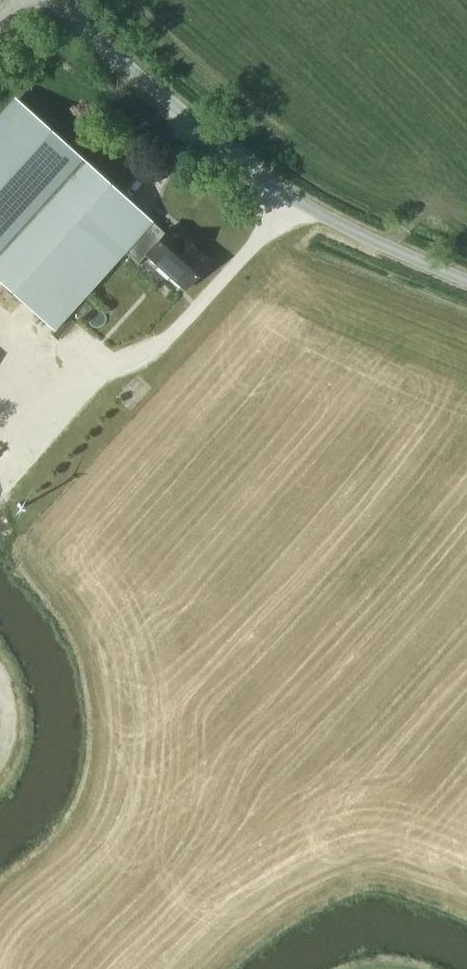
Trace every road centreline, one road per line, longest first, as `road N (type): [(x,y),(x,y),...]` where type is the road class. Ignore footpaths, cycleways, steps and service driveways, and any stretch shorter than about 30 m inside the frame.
road 1 (unclassified): [(466,280),(356,234),(287,193),(51,0)]

